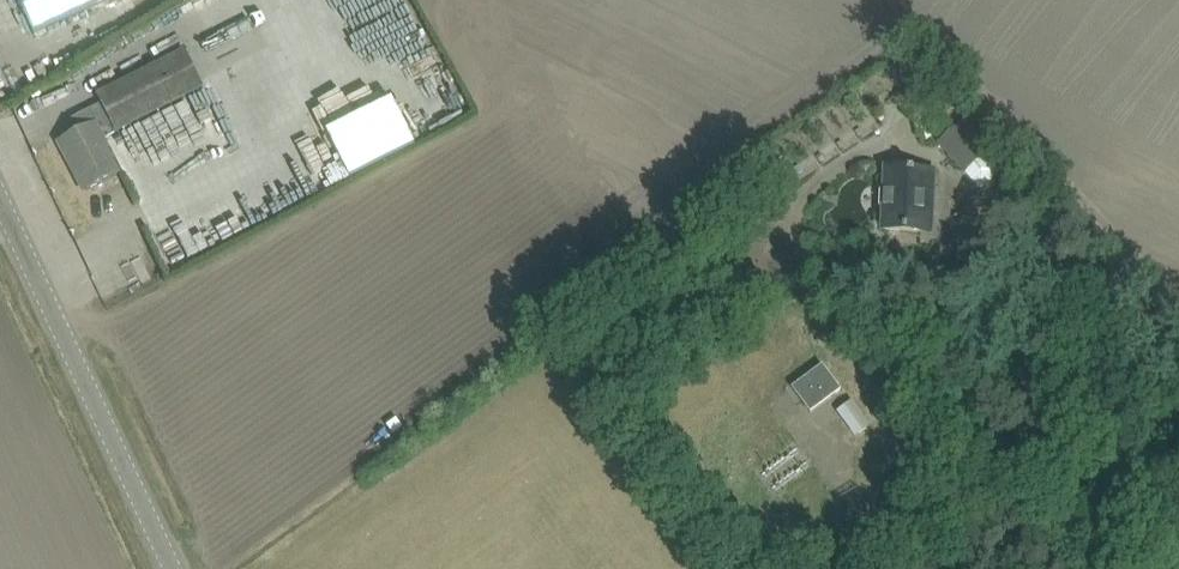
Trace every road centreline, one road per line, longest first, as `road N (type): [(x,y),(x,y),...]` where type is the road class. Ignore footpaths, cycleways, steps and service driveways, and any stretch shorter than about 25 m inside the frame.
road 1 (tertiary): [(173,568),(0,193)]
road 2 (unclassified): [(881,568),(1178,419)]

